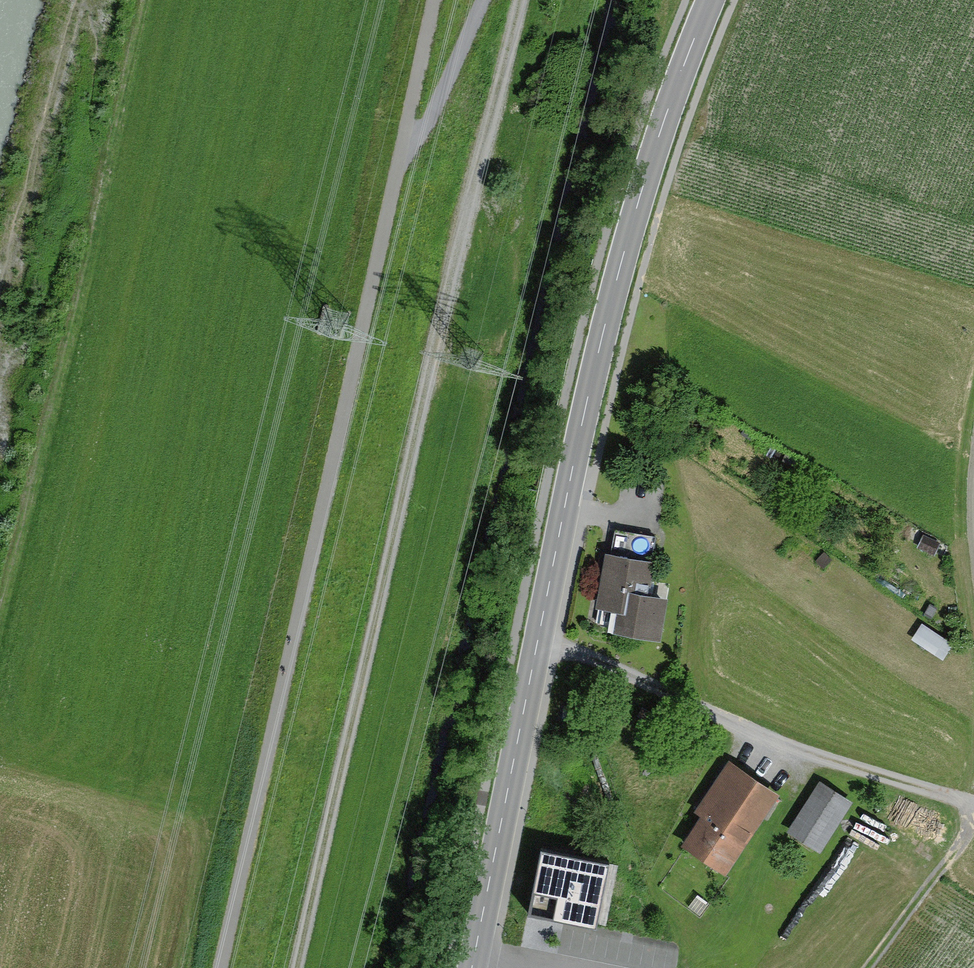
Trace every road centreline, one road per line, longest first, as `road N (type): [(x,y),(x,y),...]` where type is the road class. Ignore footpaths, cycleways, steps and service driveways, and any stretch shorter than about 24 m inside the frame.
road 1 (secondary): [(478,967),(602,363),(648,175),(716,0)]
road 2 (track): [(298,967),(520,0)]
road 3 (track): [(222,967),(435,0)]
road 4 (track): [(561,642),(745,729),(973,802)]
road 5 (track): [(401,155),(423,134),(490,0)]
road 6 (track): [(973,833),(873,967)]

